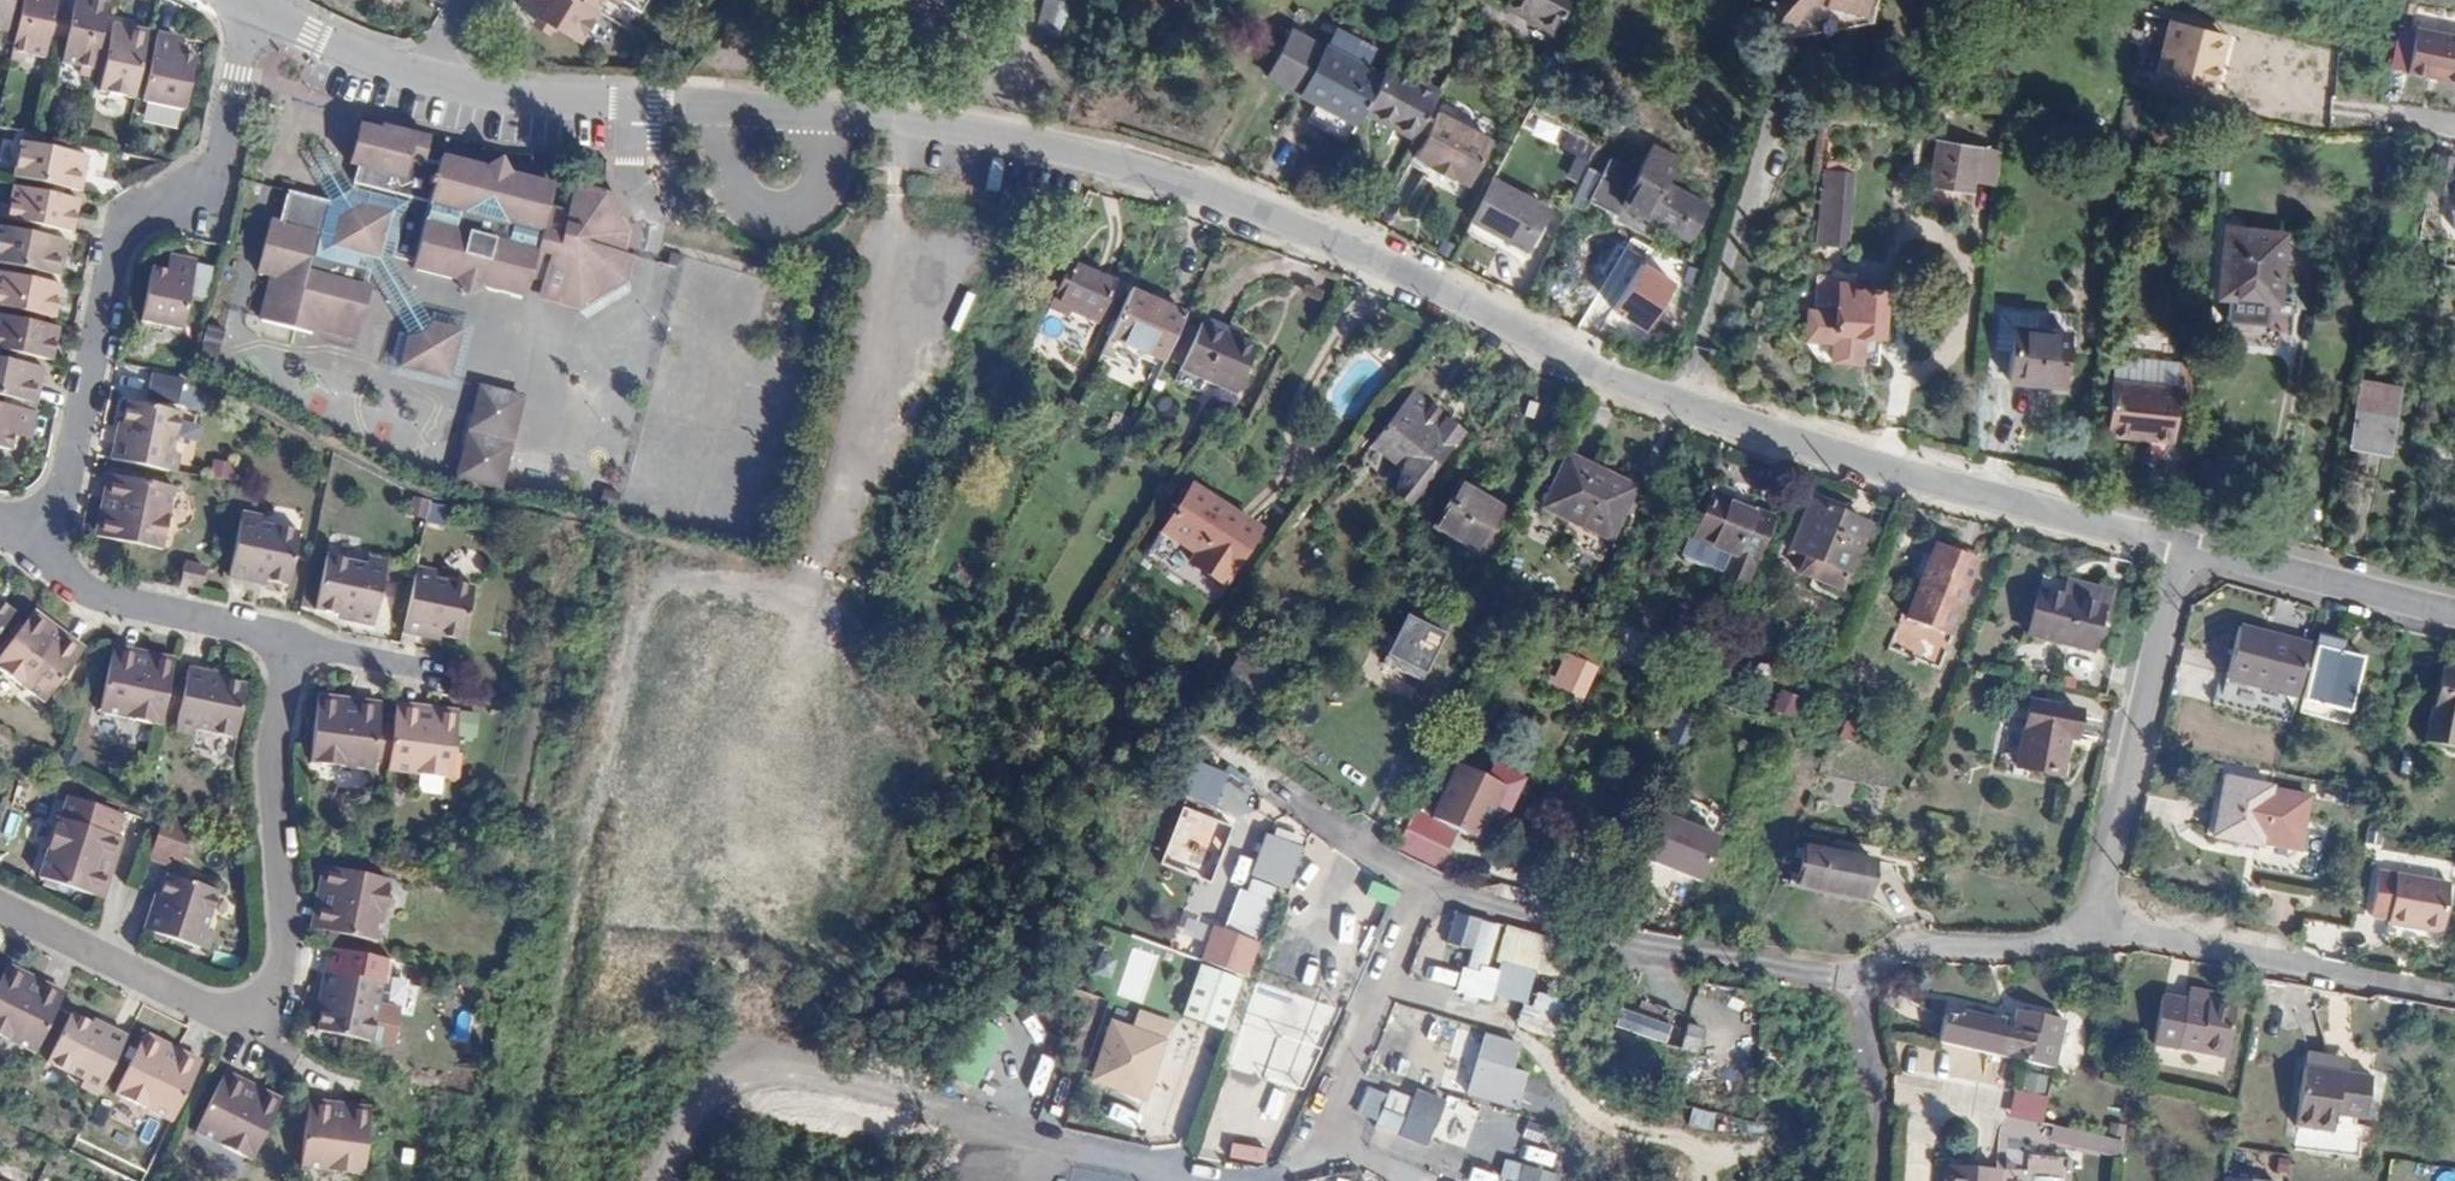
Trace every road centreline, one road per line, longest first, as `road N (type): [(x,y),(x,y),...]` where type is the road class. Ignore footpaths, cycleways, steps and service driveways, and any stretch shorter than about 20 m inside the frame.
road 1 (residential): [(417,76),(634,107),(916,126),(1101,159),(1230,201),(1501,318),(1640,395),(1810,457),(2181,545)]
road 2 (residential): [(1853,980),(1423,887),(1333,1129),(1310,1165),(1272,1180)]
road 3 (residential): [(292,646),(271,770),(283,934),(279,979),(262,1017),(245,1024),(221,1017),(0,910)]
road 4 (residential): [(33,549),(63,482),(112,249),(142,212),(194,192),(207,177),(253,8)]
road 5 (residential): [(2084,920),(2181,545)]
road 6 (residential): [(2454,996),(2084,920)]
road 7 (residential): [(1237,1180),(1170,1178),(1029,1146),(1016,1115),(1027,1038)]
road 8 (residential): [(33,549),(107,602),(292,646)]
road 9 (residential): [(2181,545),(2454,609)]
road 10 (residential): [(1853,980),(1879,956),(1912,942),(2040,948),(2064,941),(2084,920)]
road 11 (residential): [(1876,1180),(1880,1074),(1853,980)]
road 12 (residential): [(253,8),(417,76)]
road 13 (residential): [(292,646),(437,678)]

